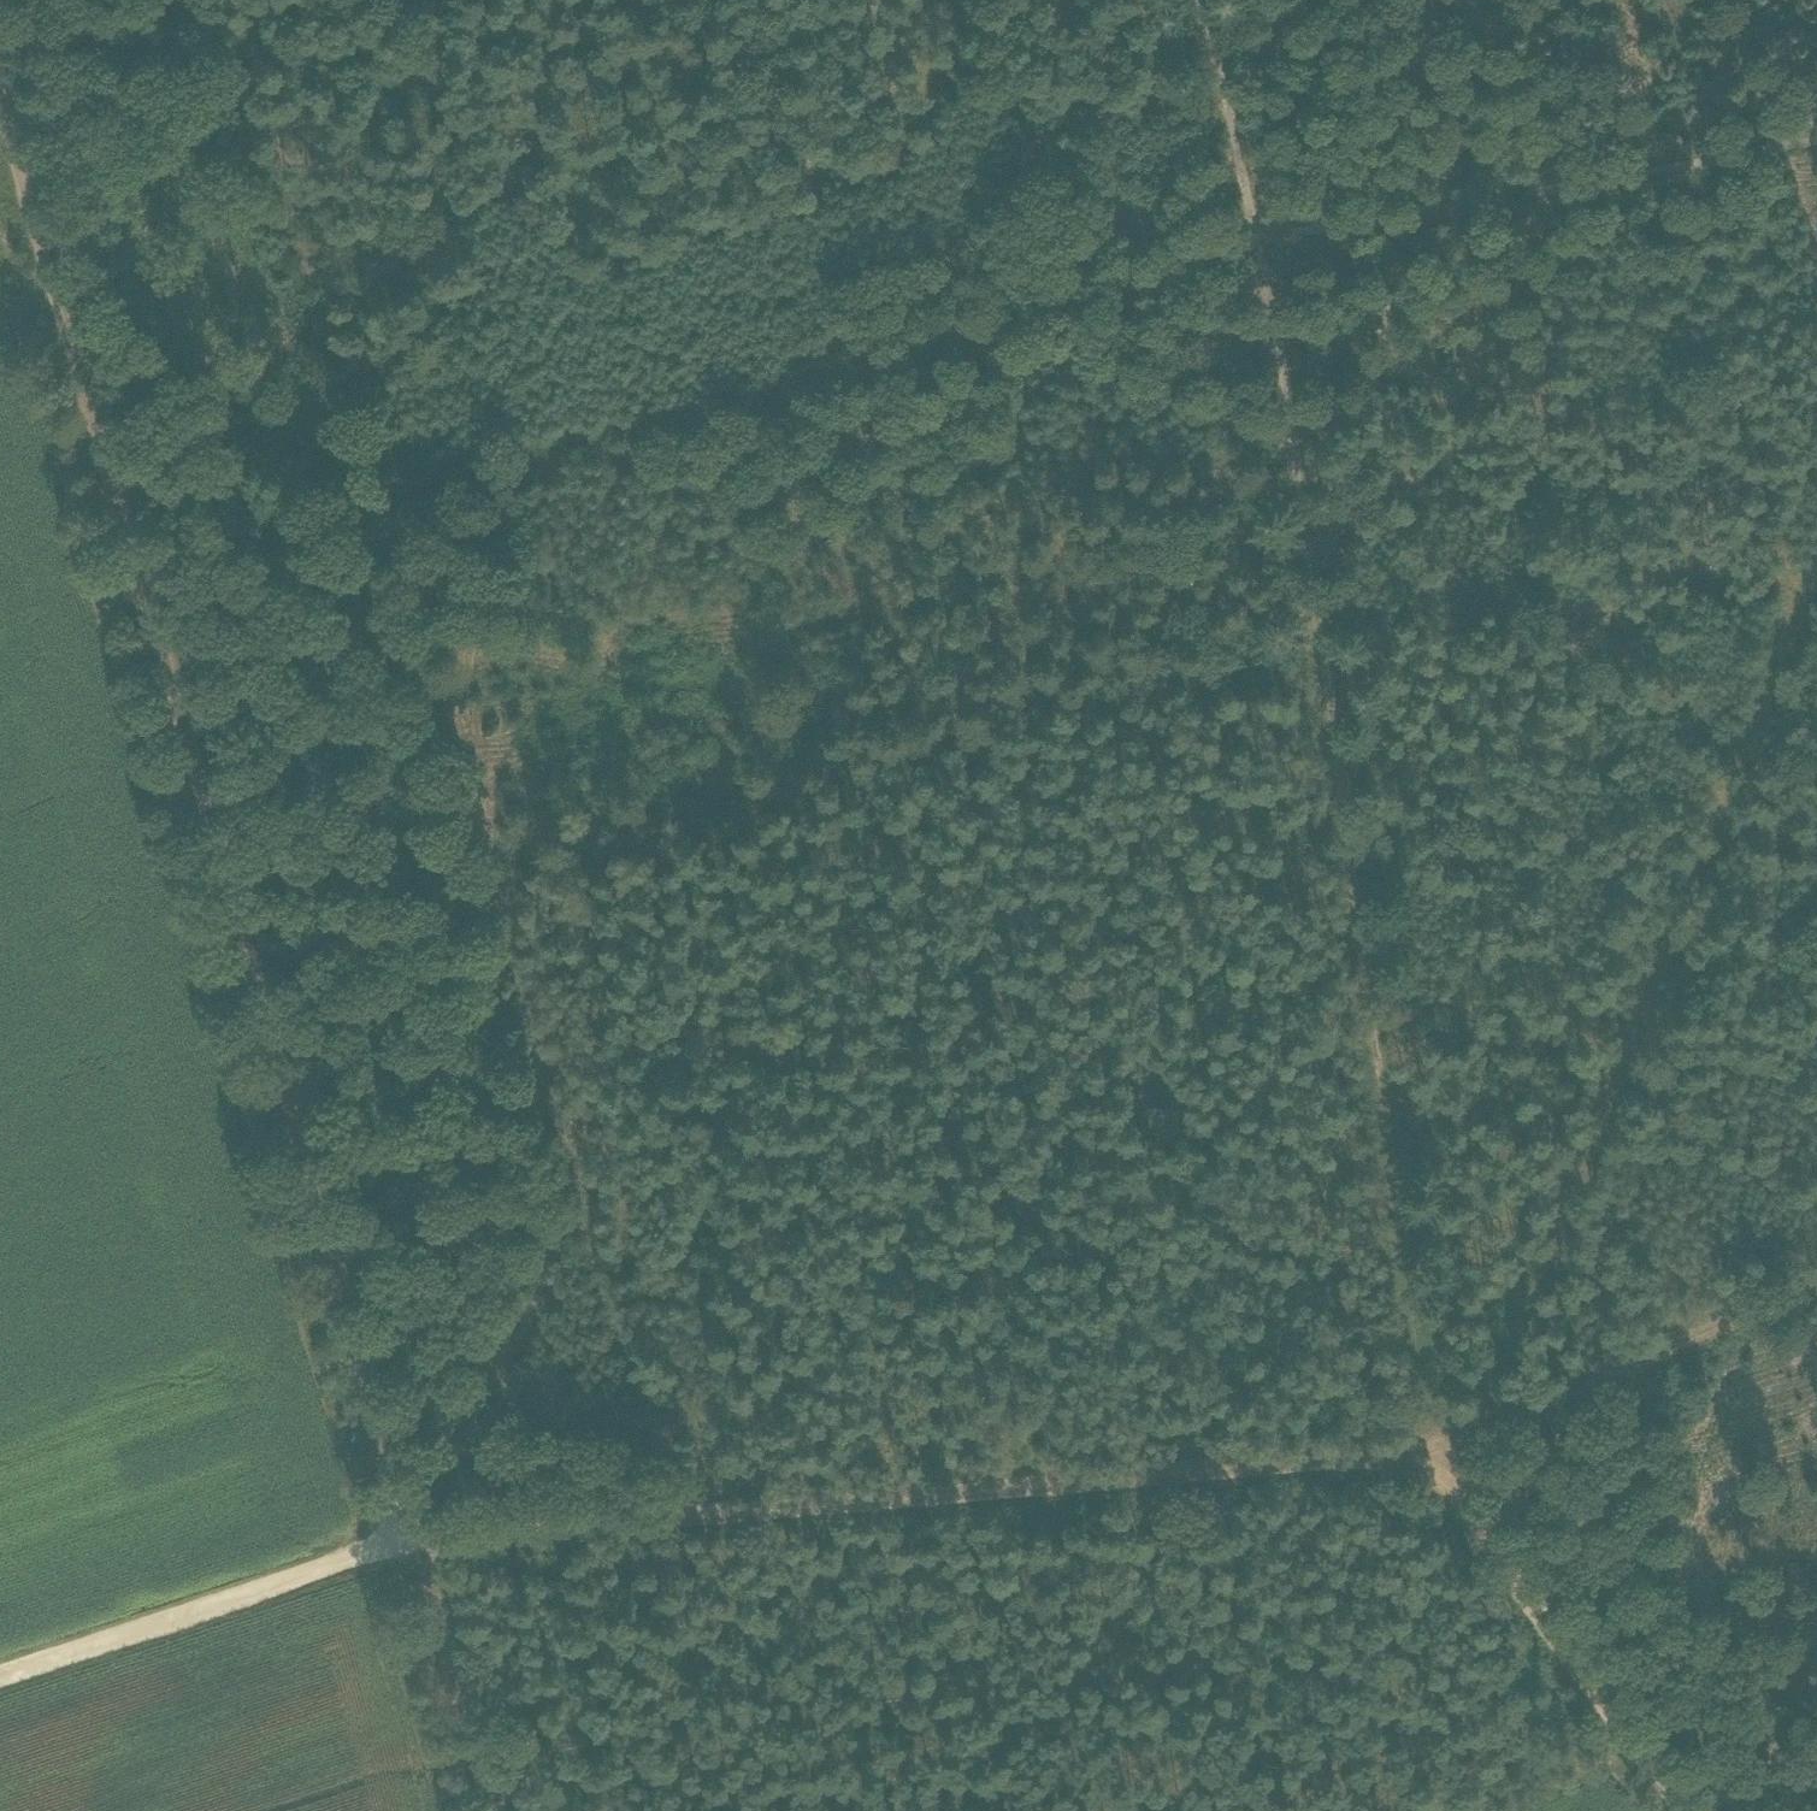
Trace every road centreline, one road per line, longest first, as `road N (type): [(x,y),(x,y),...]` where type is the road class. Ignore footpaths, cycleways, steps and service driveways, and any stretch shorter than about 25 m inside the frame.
road 1 (track): [(0,1670),(416,1535),(0,57)]
road 2 (track): [(1469,1436),(1816,566)]
road 3 (track): [(636,1518),(1338,1461),(1439,1475)]
road 4 (track): [(1816,142),(1271,234)]
road 5 (track): [(496,1810),(416,1535),(636,1518)]
road 6 (track): [(1439,1475),(1685,1810)]
road 7 (track): [(1469,1436),(1816,1290)]

